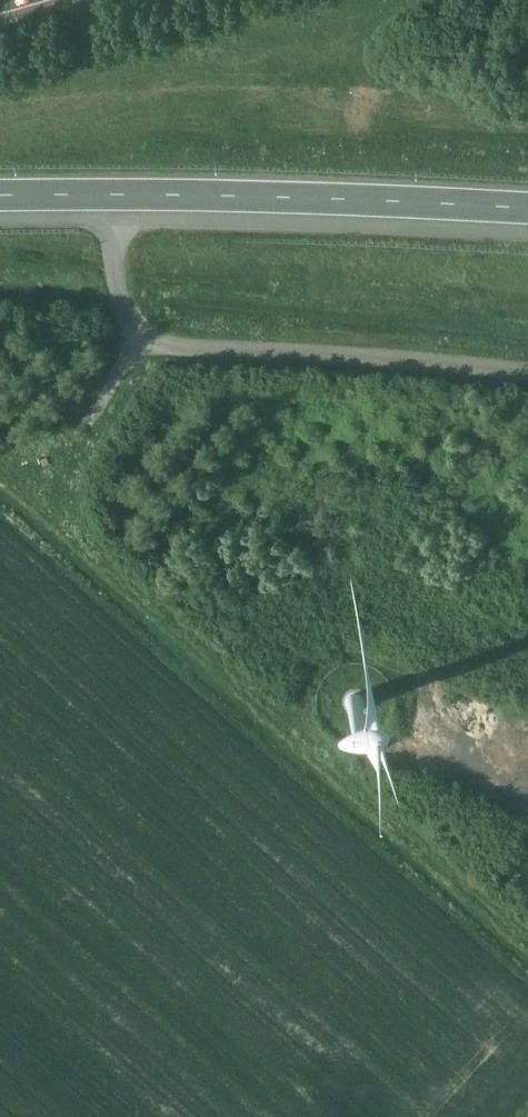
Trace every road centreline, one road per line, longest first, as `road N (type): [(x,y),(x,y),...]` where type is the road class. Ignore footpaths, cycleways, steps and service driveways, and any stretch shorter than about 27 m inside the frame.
road 1 (motorway): [(0,195),(527,211)]

